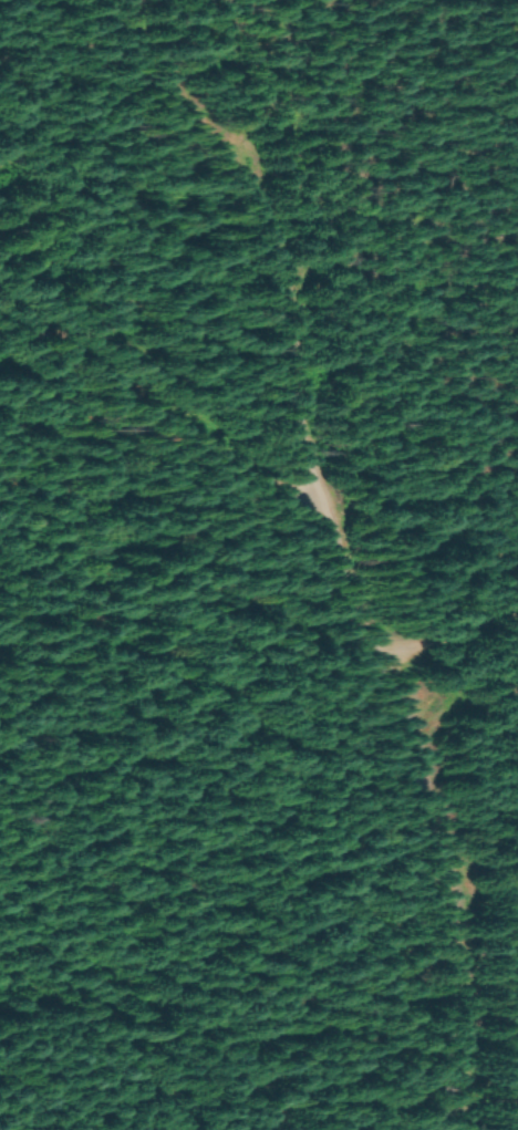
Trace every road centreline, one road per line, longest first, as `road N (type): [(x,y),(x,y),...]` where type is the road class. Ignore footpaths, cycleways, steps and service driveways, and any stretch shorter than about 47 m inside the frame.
road 1 (residential): [(469,1129),(462,861),(452,822),(318,486),(289,334),(253,218),(125,0)]
road 2 (track): [(331,523),(0,296)]
road 3 (track): [(517,608),(465,635),(385,660)]

